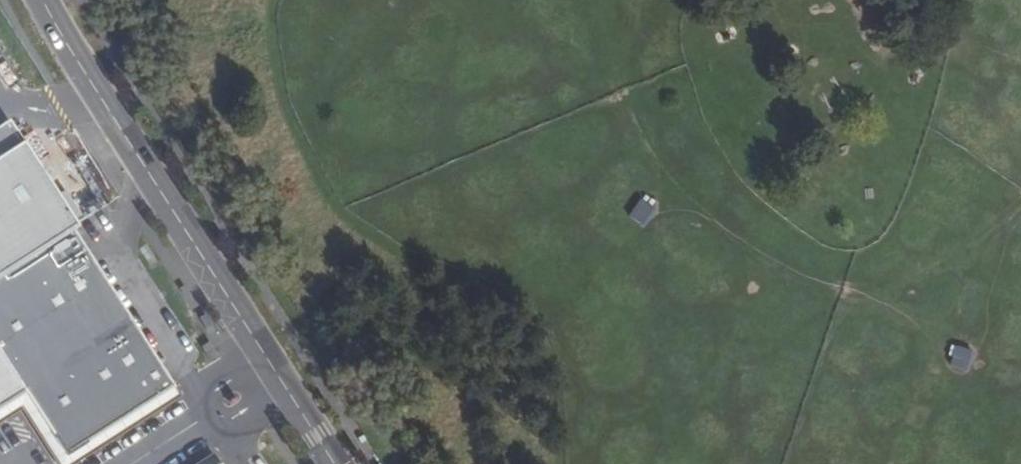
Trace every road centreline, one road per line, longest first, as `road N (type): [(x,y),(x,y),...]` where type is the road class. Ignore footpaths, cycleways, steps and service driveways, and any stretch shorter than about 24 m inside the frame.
road 1 (tertiary): [(335,463),(41,0)]

